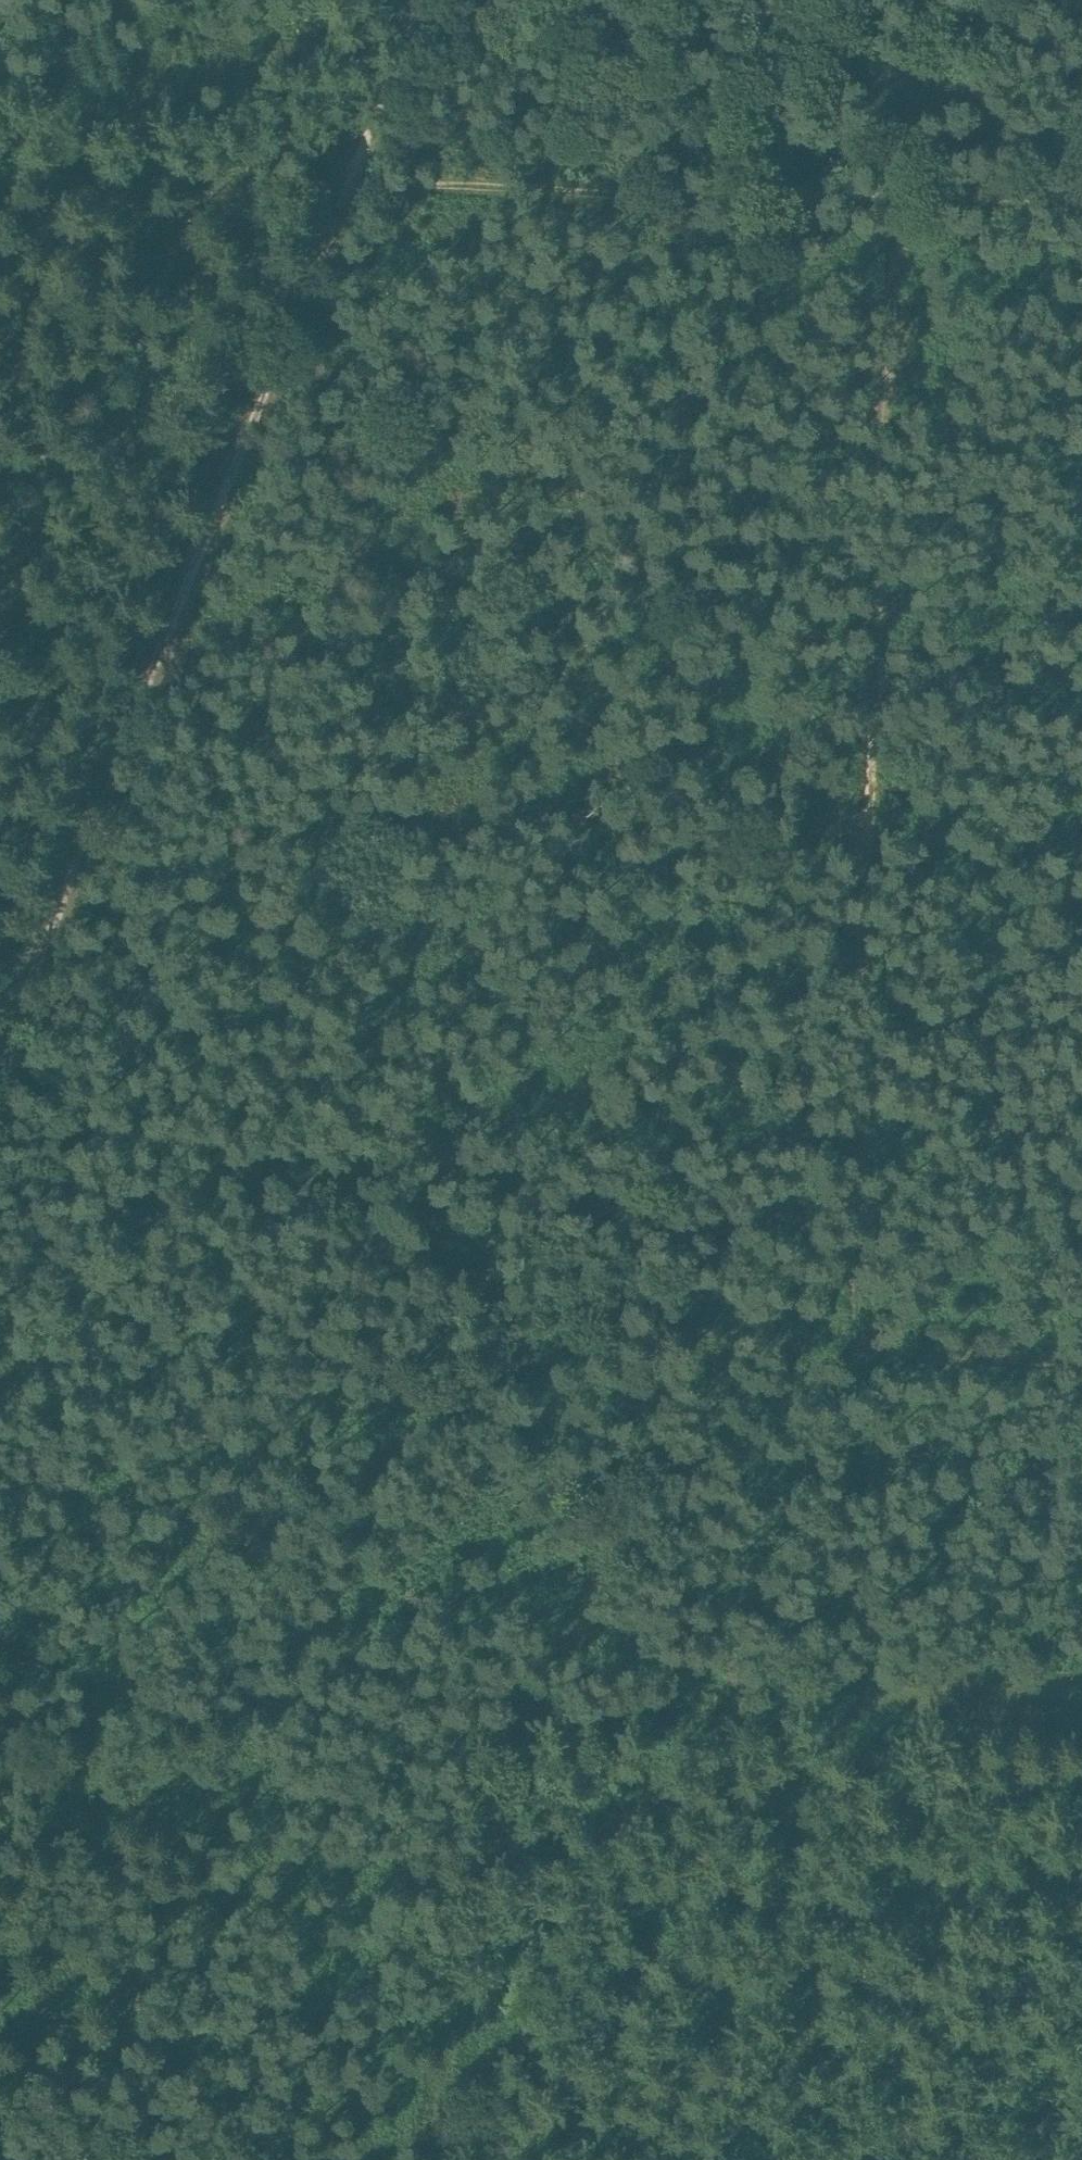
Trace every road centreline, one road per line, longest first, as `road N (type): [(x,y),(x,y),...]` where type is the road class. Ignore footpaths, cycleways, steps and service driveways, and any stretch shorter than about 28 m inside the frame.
road 1 (track): [(0,1055),(427,0)]
road 2 (track): [(355,183),(1081,202)]

